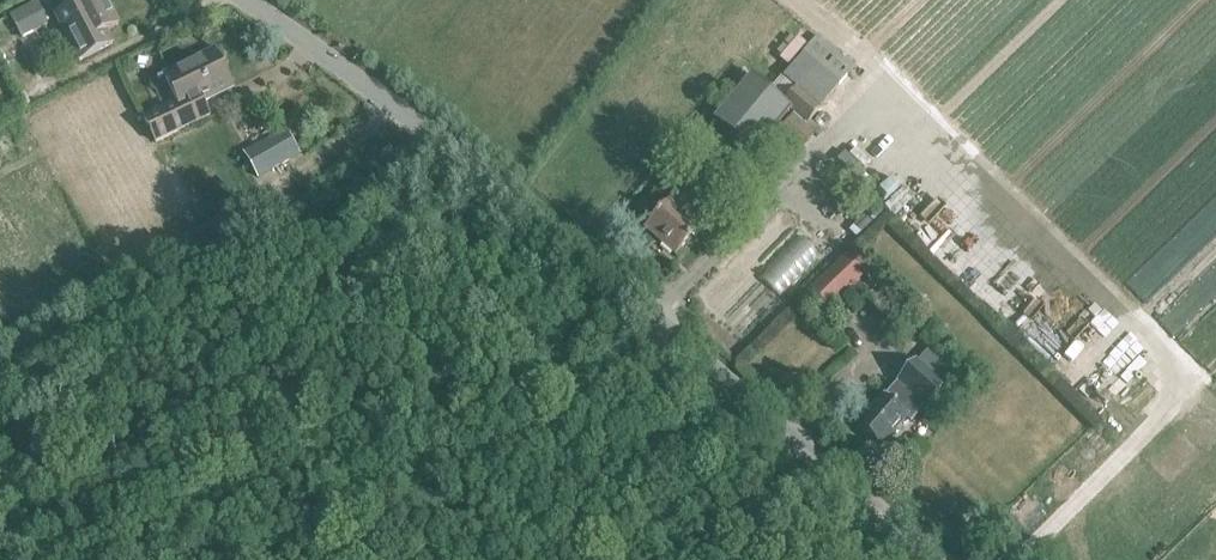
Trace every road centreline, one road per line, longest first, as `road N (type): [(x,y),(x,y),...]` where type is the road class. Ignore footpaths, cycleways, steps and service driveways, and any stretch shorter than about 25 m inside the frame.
road 1 (residential): [(247,0),(312,42),(946,559)]

